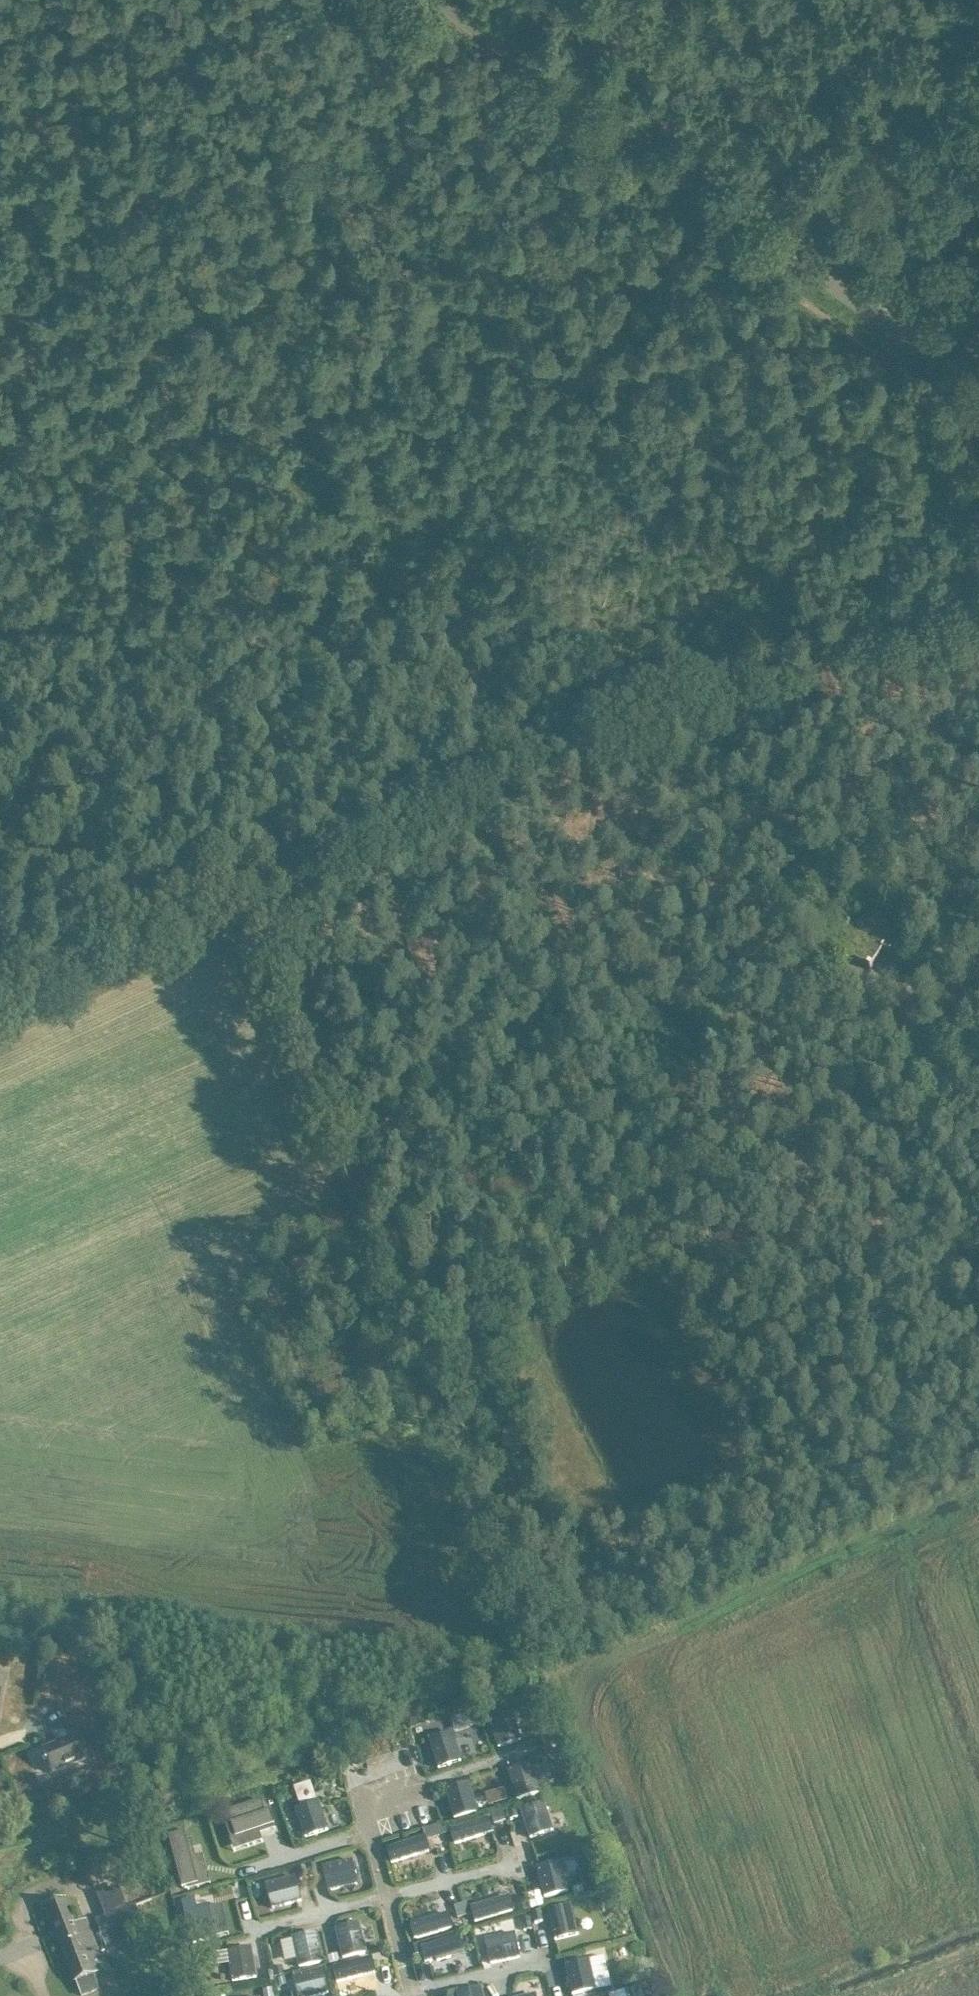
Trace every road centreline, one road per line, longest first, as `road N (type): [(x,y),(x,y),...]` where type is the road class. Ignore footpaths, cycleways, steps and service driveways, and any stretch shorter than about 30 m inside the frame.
road 1 (unclassified): [(0,1003),(978,570)]
road 2 (unclassified): [(978,390),(437,0)]

